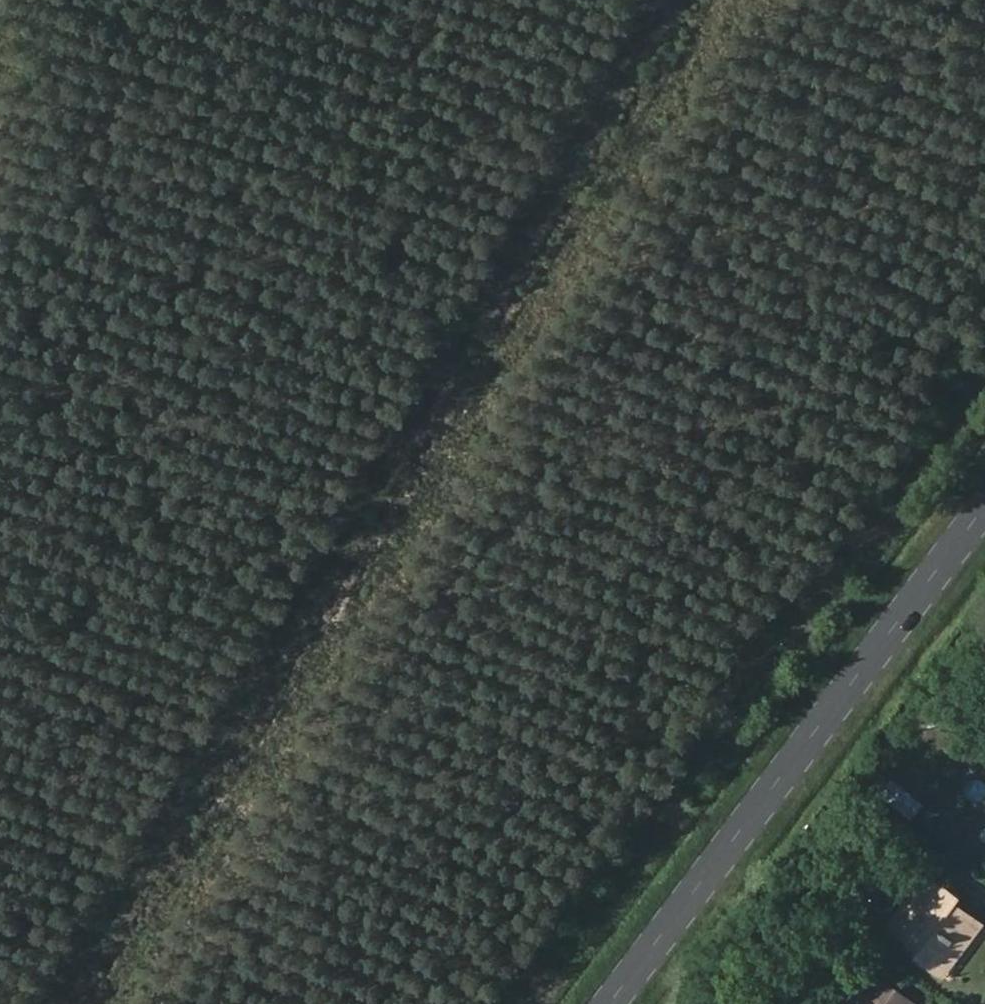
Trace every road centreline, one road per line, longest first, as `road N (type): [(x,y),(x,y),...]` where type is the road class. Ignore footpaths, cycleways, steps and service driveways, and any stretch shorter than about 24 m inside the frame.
road 1 (track): [(715,0),(99,1003)]
road 2 (primary): [(984,506),(609,1003)]

